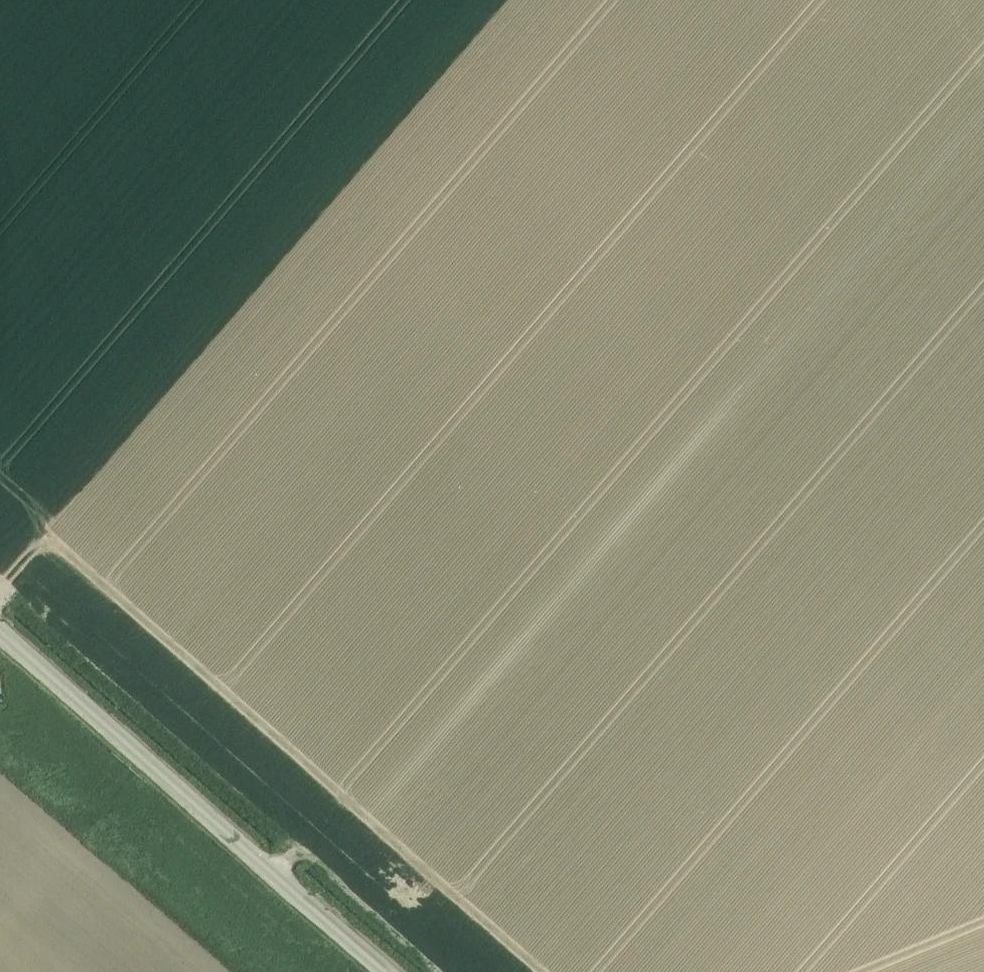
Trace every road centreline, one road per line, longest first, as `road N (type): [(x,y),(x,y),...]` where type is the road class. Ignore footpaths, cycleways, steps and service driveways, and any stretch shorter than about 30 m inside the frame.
road 1 (unclassified): [(388,971),(0,626)]

